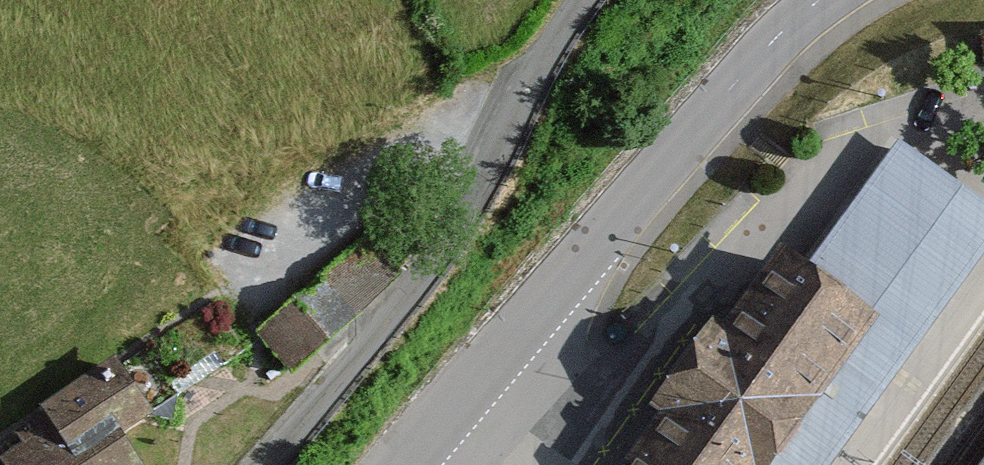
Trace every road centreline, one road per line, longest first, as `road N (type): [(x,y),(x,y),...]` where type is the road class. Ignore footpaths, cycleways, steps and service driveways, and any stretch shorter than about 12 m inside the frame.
road 1 (tertiary): [(822,0),(732,86),(412,464)]
road 2 (residential): [(580,0),(467,215),(268,464)]

